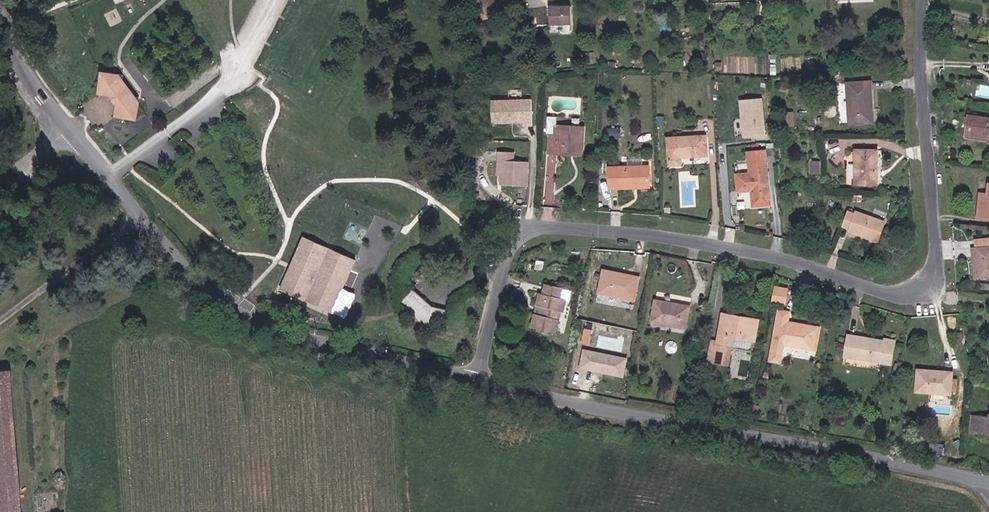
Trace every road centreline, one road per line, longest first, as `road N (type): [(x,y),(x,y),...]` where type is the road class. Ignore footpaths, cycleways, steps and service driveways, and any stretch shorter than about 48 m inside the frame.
road 1 (residential): [(482,373),(503,265),(513,247),(543,227),(728,248),(903,295),(926,285),(939,264),(940,237),(925,84),(926,0)]
road 2 (tertiary): [(482,373),(708,428),(988,473)]
road 3 (tertiary): [(73,141),(174,254),(244,305),(279,321),(482,373)]
road 4 (tertiary): [(0,29),(73,141)]

